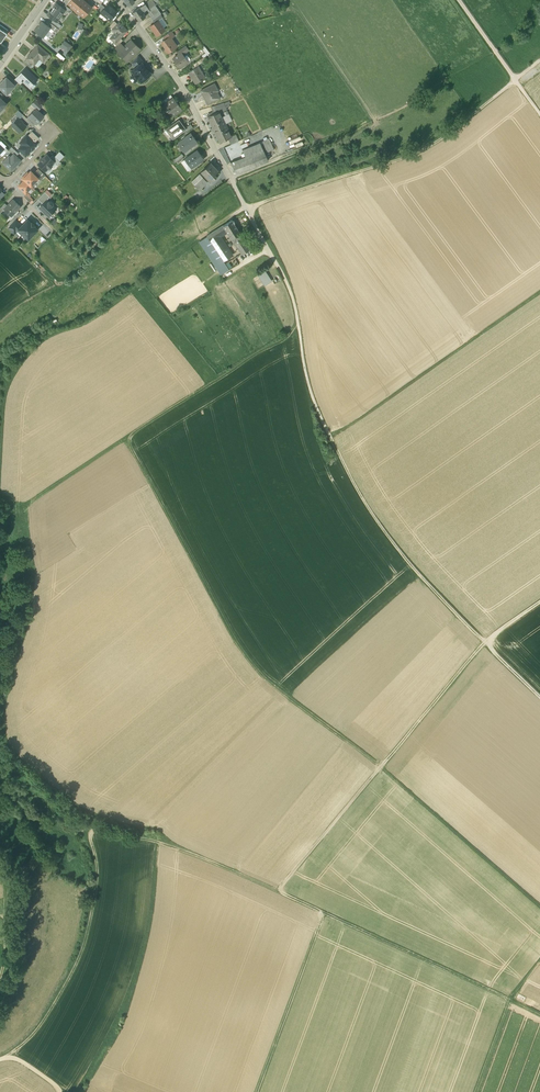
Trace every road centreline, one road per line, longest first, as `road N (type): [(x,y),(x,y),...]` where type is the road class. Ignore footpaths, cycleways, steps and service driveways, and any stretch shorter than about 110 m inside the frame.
road 1 (track): [(539,1014),(233,871),(93,826),(93,894),(77,960),(41,1026),(0,1061)]
road 2 (track): [(126,437),(256,670),(539,907)]
road 3 (track): [(246,207),(292,298),(317,412),(370,512),(408,563),(539,697)]
road 4 (track): [(0,460),(7,384),(43,340),(89,321),(246,207)]
road 5 (track): [(539,61),(412,156),(246,207)]
road 6 (track): [(298,326),(24,504)]
road 7 (track): [(485,642),(280,892)]
road 8 (track): [(539,294),(331,439)]
road 9 (residential): [(118,0),(187,96),(246,207)]
road 10 (track): [(325,913),(258,1091)]
road 11 (track): [(476,1091),(510,999),(539,963)]
road 12 (track): [(539,114),(459,0)]

